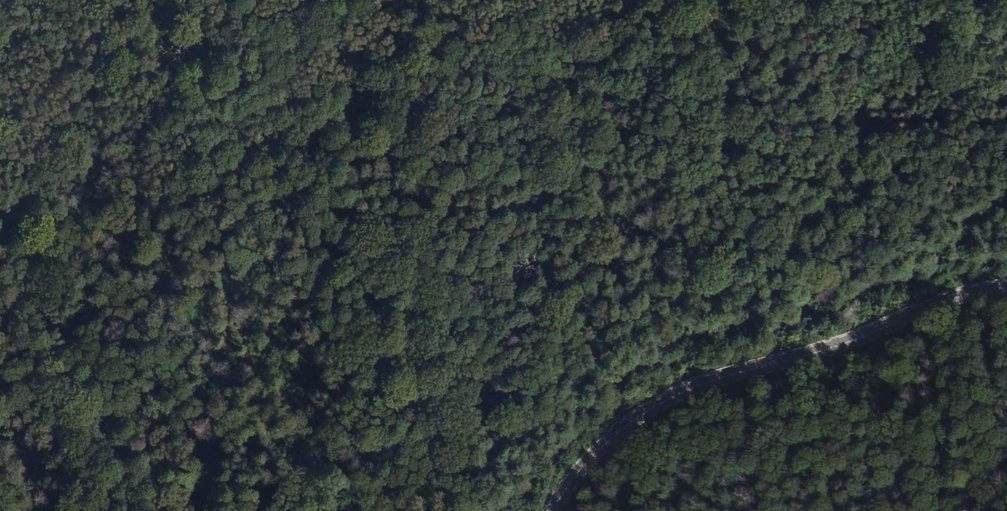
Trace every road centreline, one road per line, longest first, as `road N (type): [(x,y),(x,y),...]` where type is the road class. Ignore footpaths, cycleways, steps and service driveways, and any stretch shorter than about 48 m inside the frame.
road 1 (tertiary): [(1006,287),(961,294),(648,409),(596,450),(554,510)]

